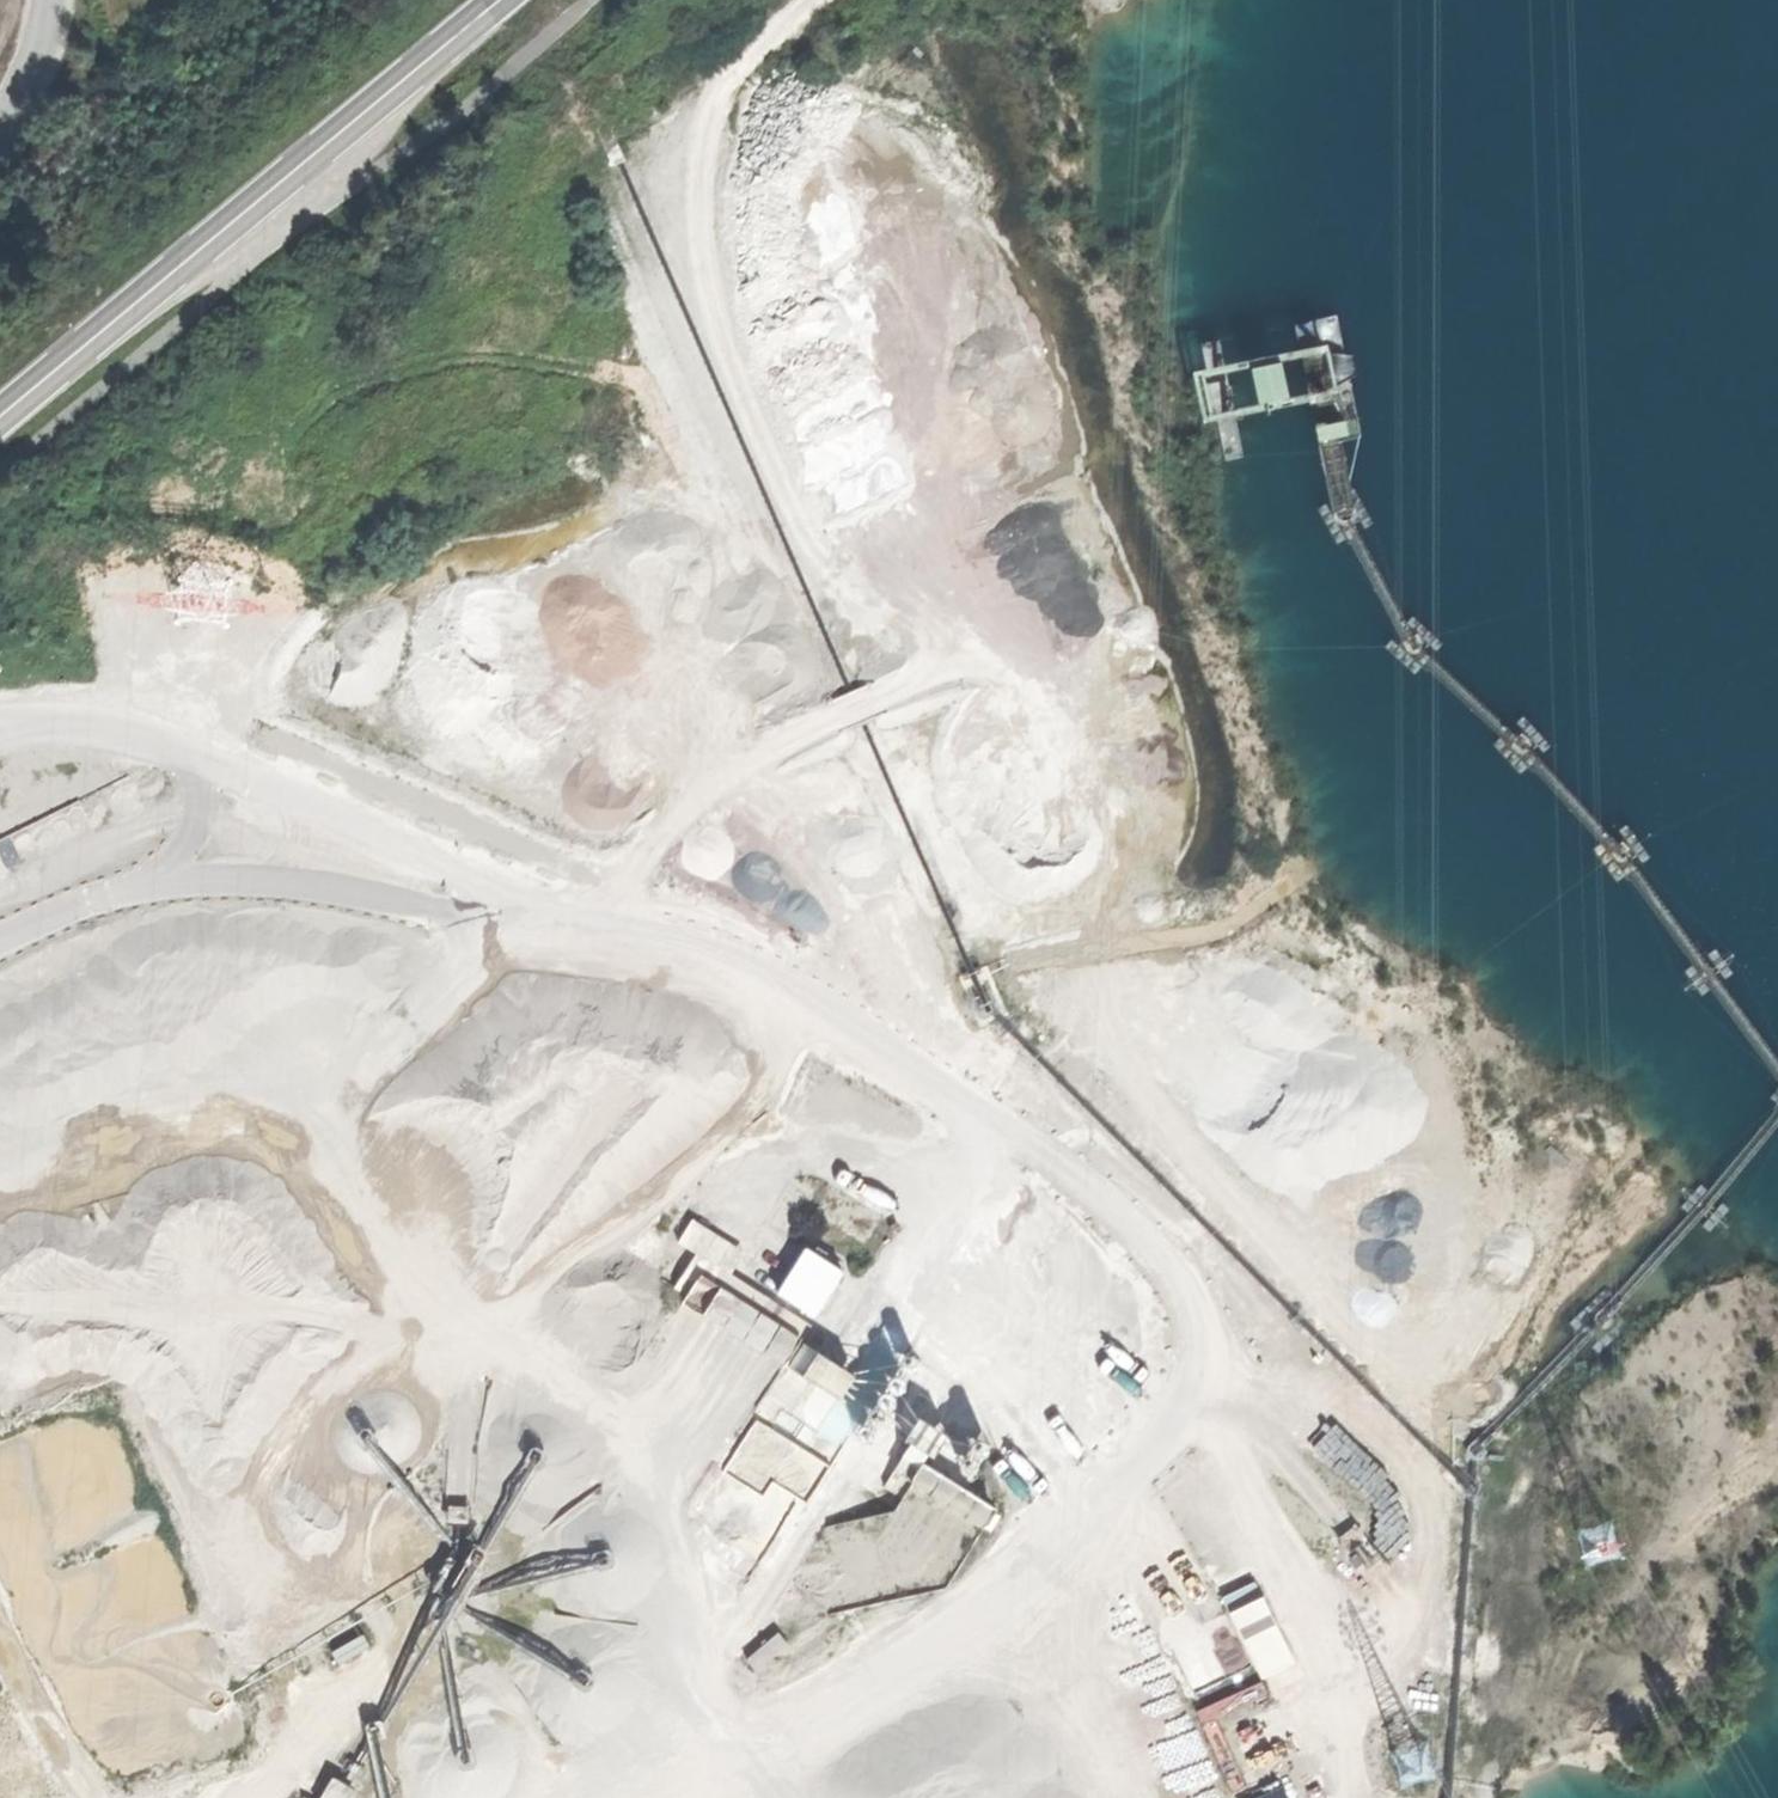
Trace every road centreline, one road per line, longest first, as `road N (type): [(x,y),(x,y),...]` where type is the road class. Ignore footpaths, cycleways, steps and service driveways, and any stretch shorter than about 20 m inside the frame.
road 1 (secondary): [(0,416),(501,0)]

